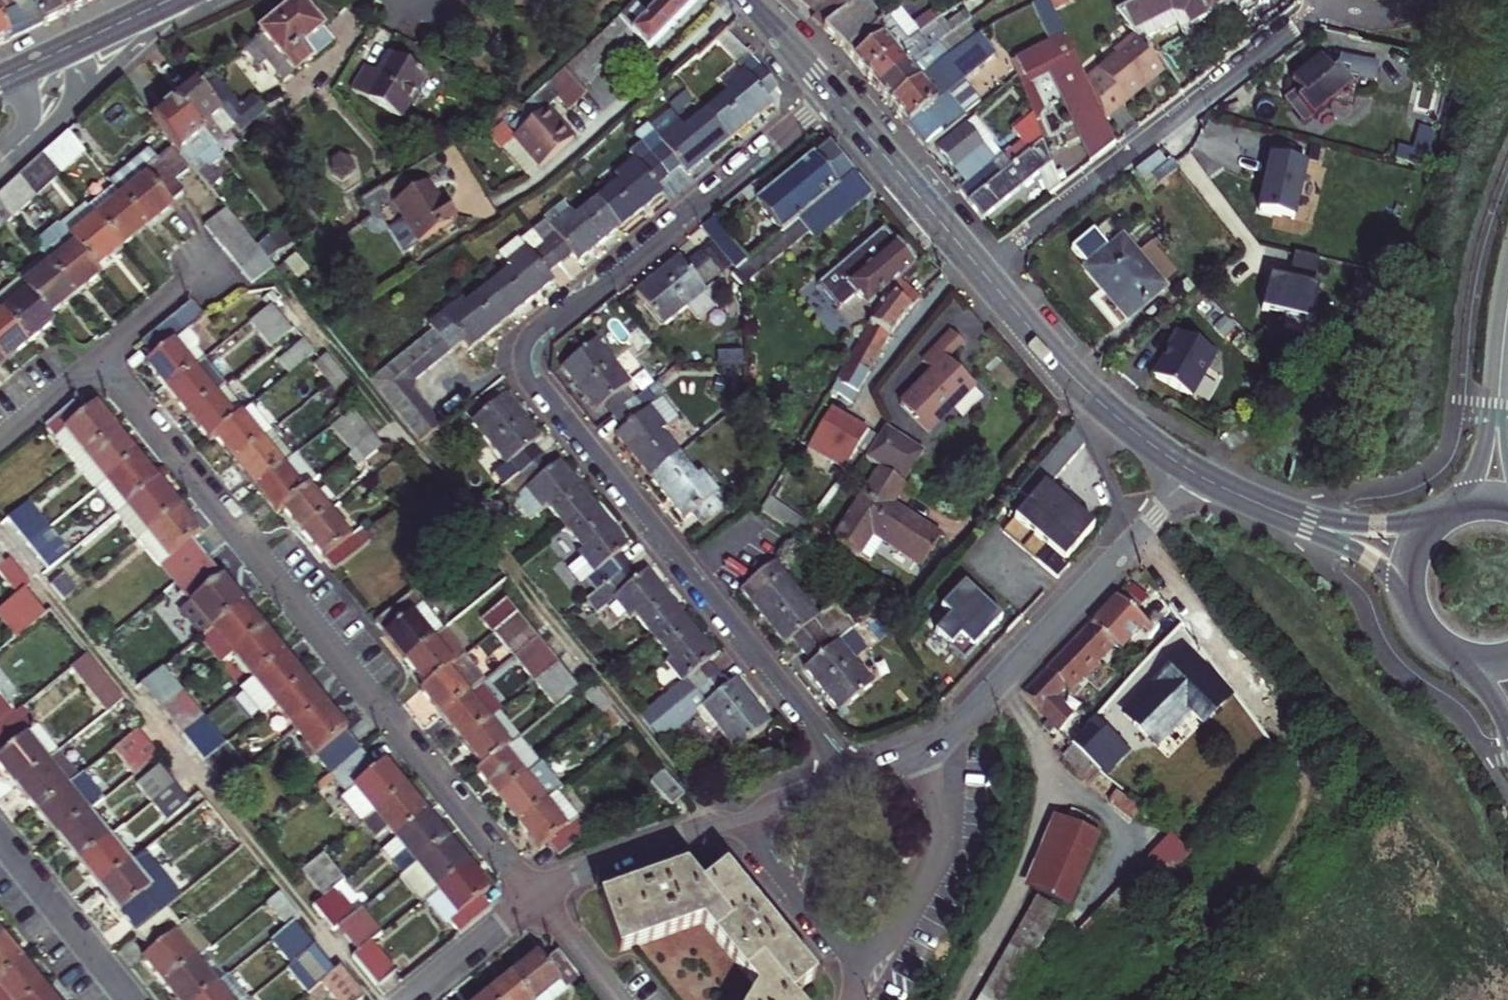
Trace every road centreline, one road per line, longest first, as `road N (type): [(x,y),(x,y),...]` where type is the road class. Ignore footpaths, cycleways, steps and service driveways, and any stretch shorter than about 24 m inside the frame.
road 1 (residential): [(833,98),(536,329),(522,355),(535,385),(851,777)]
road 2 (residential): [(535,899),(99,362)]
road 3 (residential): [(981,273),(1327,0)]
road 4 (residential): [(1186,469),(1140,535),(942,743)]
road 5 (track): [(1145,999),(1295,830),(1307,794),(1290,746)]
road 6 (tertiary): [(1186,469),(1101,407),(981,273)]
road 7 (residential): [(942,743),(943,845),(867,978)]
road 8 (tertiary): [(981,273),(833,98)]
road 9 (residential): [(732,820),(599,866),(535,899)]
road 10 (residential): [(732,820),(867,978)]
road 11 (residential): [(129,999),(0,840)]
road 12 (residential): [(11,154),(96,77),(106,31)]
road 13 (residential): [(535,899),(409,999)]
road 14 (residential): [(99,362),(213,271)]
road 15 (tertiary): [(833,98),(745,0)]
road 16 (tertiary): [(1304,522),(1378,564),(1406,601)]
road 17 (tertiary): [(1500,382),(1484,453),(1457,505)]
road 18 (tertiary): [(1304,522),(1186,469)]
road 19 (residential): [(617,999),(535,899)]
road 20 (residential): [(0,441),(99,362)]
road 21 (residential): [(851,777),(732,820)]
road 22 (tertiary): [(1429,523),(1304,522)]

